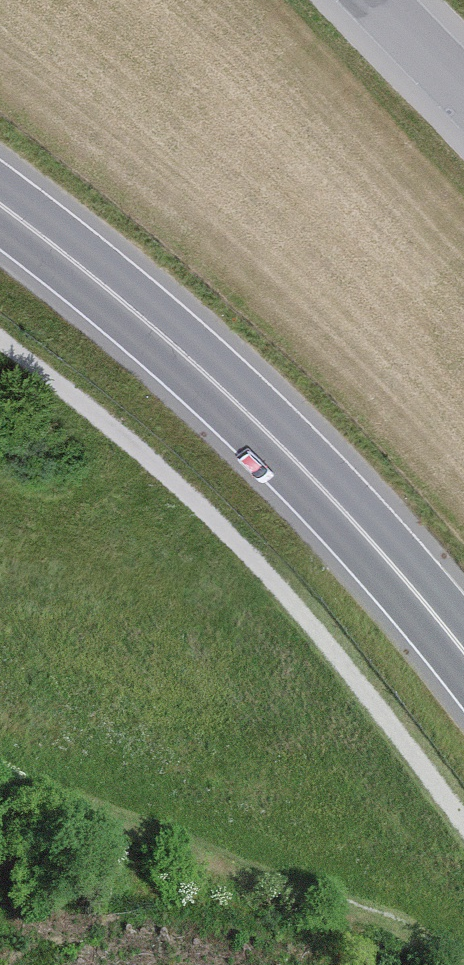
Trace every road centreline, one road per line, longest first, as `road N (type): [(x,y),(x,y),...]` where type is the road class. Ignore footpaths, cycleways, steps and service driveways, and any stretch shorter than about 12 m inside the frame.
road 1 (track): [(0,340),(85,399),(243,547),(385,710),(463,817)]
road 2 (trunk): [(0,203),(178,347),(310,477),(463,656)]
road 3 (secondary): [(463,109),(357,0)]

